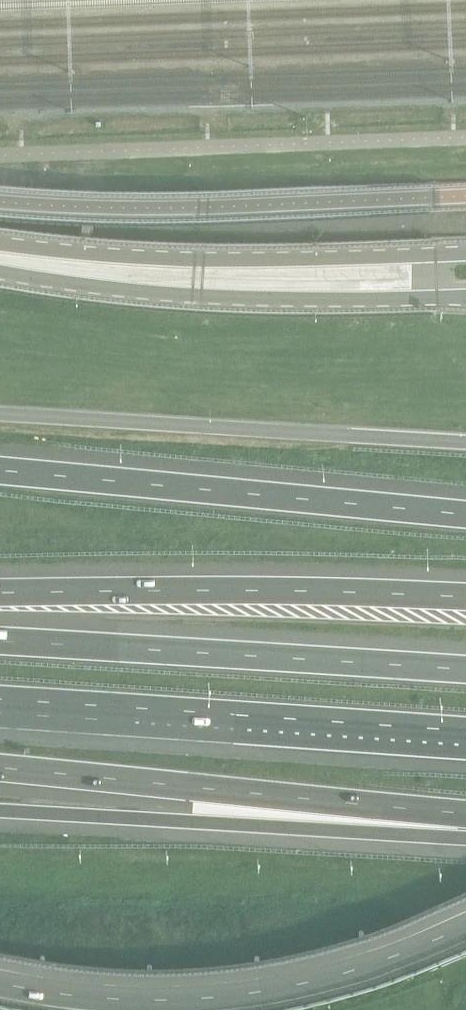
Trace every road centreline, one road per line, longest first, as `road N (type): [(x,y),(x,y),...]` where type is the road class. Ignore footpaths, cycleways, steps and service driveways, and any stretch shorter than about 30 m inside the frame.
road 1 (secondary): [(0,976),(65,988),(205,992),(345,967),(465,920)]
road 2 (motorway): [(0,768),(465,813)]
road 3 (tertiary): [(0,270),(97,287),(266,301),(465,298)]
road 4 (motorway): [(465,515),(0,472)]
road 5 (secondary): [(465,440),(0,413)]
road 6 (motorway): [(0,709),(465,736)]
road 7 (tertiary): [(465,252),(117,255),(0,245)]
road 8 (motorway): [(465,660),(0,640)]
road 9 (motorway): [(0,811),(193,822),(465,821)]
road 10 (motorway): [(465,594),(0,581)]

